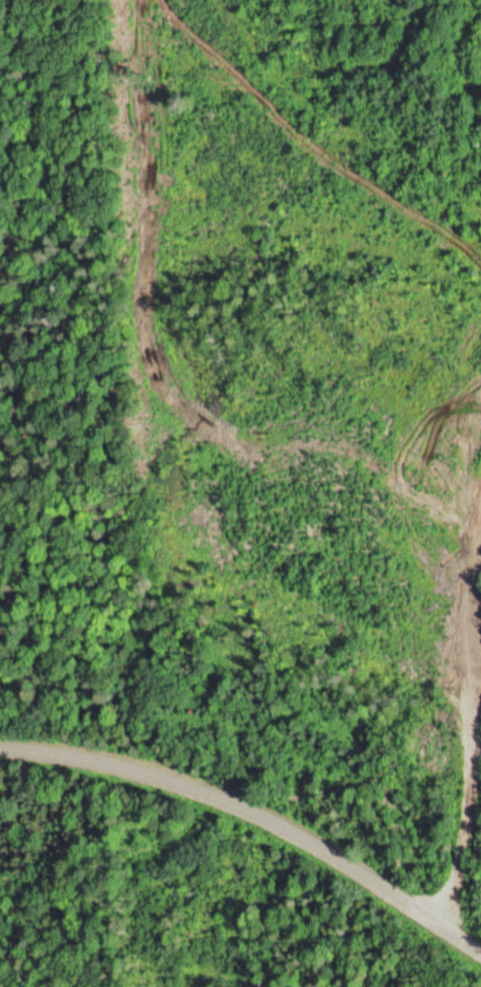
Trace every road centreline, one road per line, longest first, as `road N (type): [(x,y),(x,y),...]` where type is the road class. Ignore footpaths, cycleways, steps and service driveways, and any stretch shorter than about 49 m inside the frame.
road 1 (residential): [(480,949),(316,835),(232,797),(150,768),(0,750)]
road 2 (residential): [(427,912),(472,750),(457,630),(480,522)]

